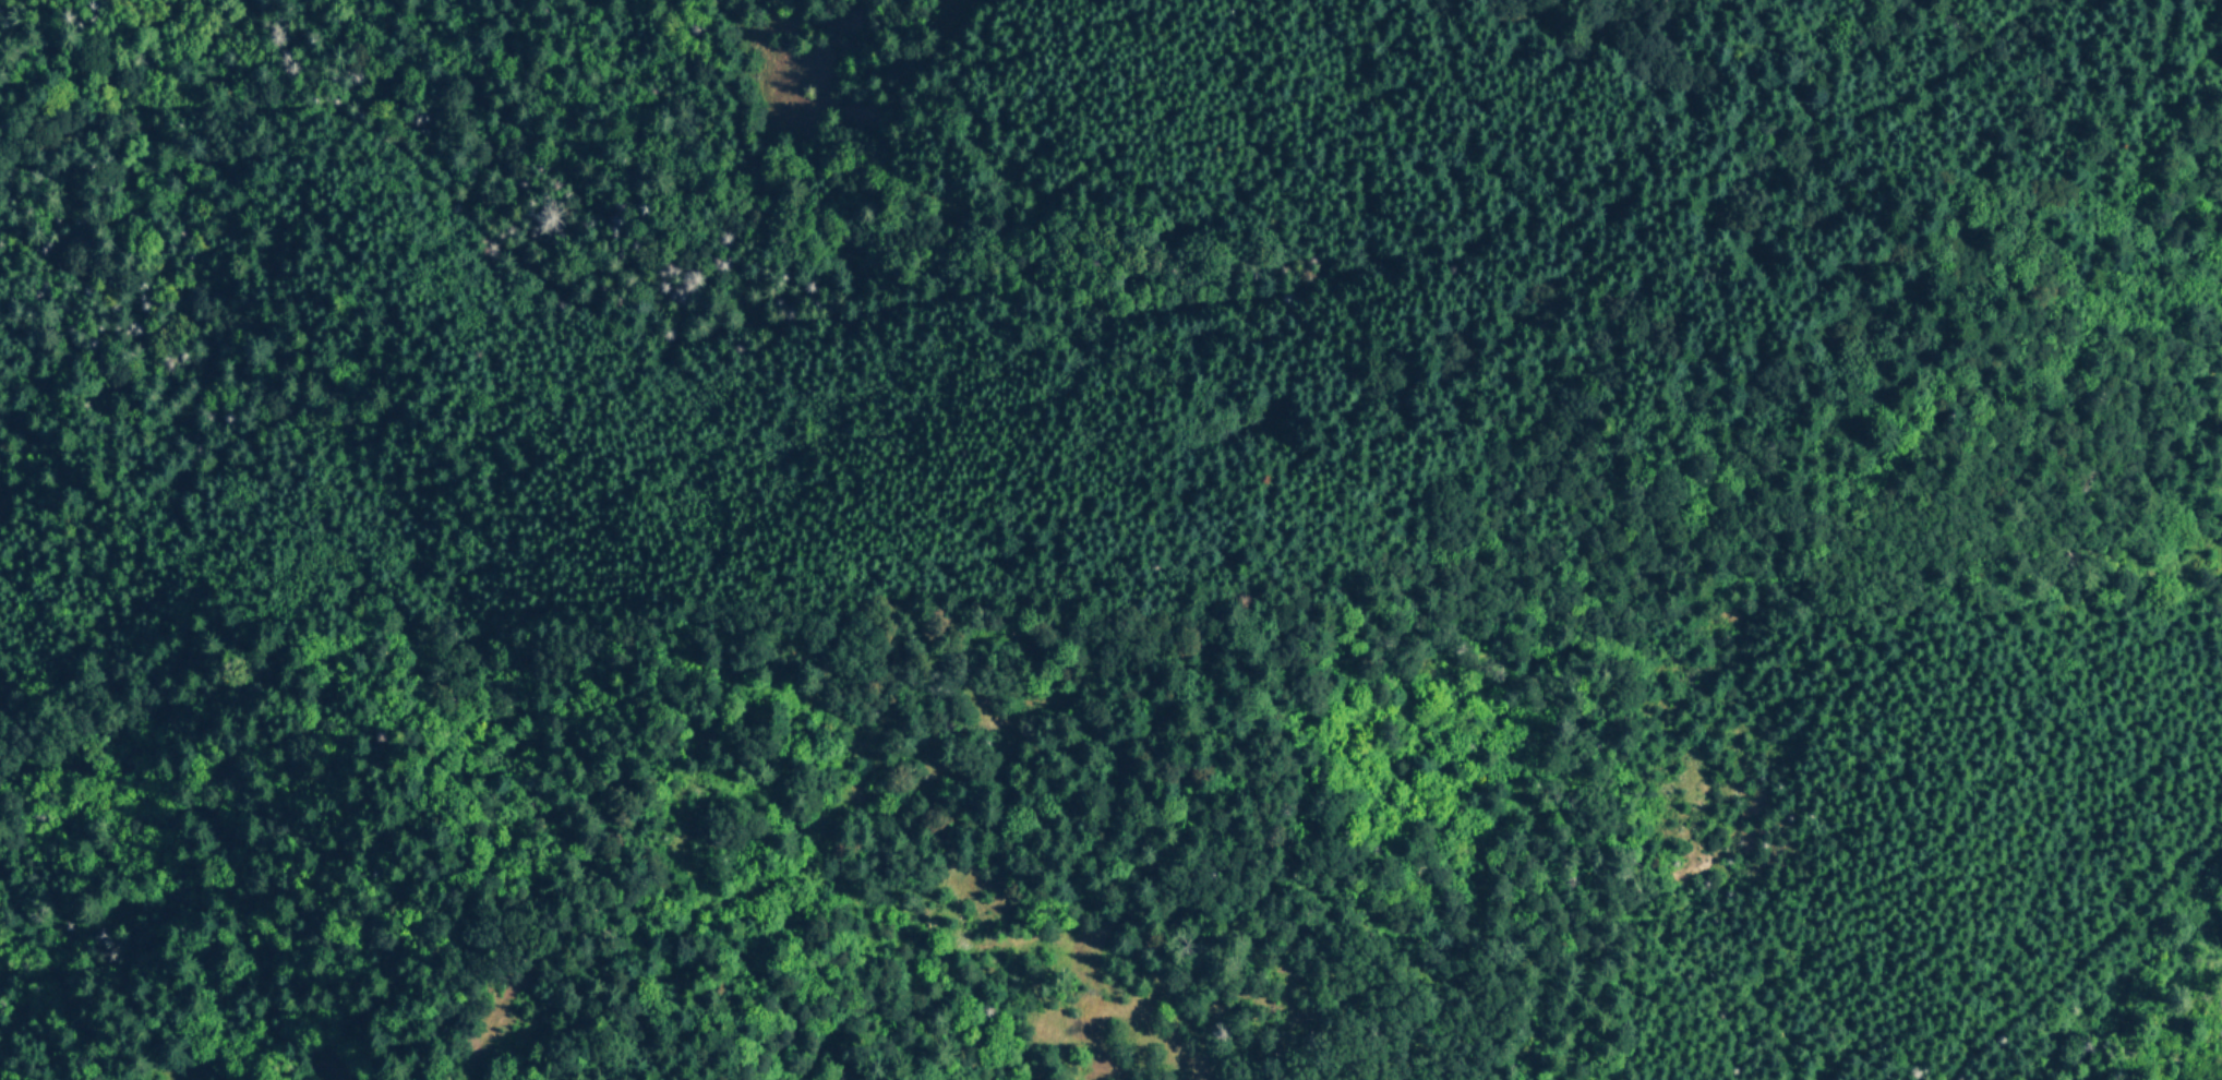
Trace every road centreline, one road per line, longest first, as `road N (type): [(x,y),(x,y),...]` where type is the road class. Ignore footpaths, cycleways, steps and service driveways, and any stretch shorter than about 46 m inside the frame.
road 1 (track): [(1932,1079),(2126,935),(2221,832)]

